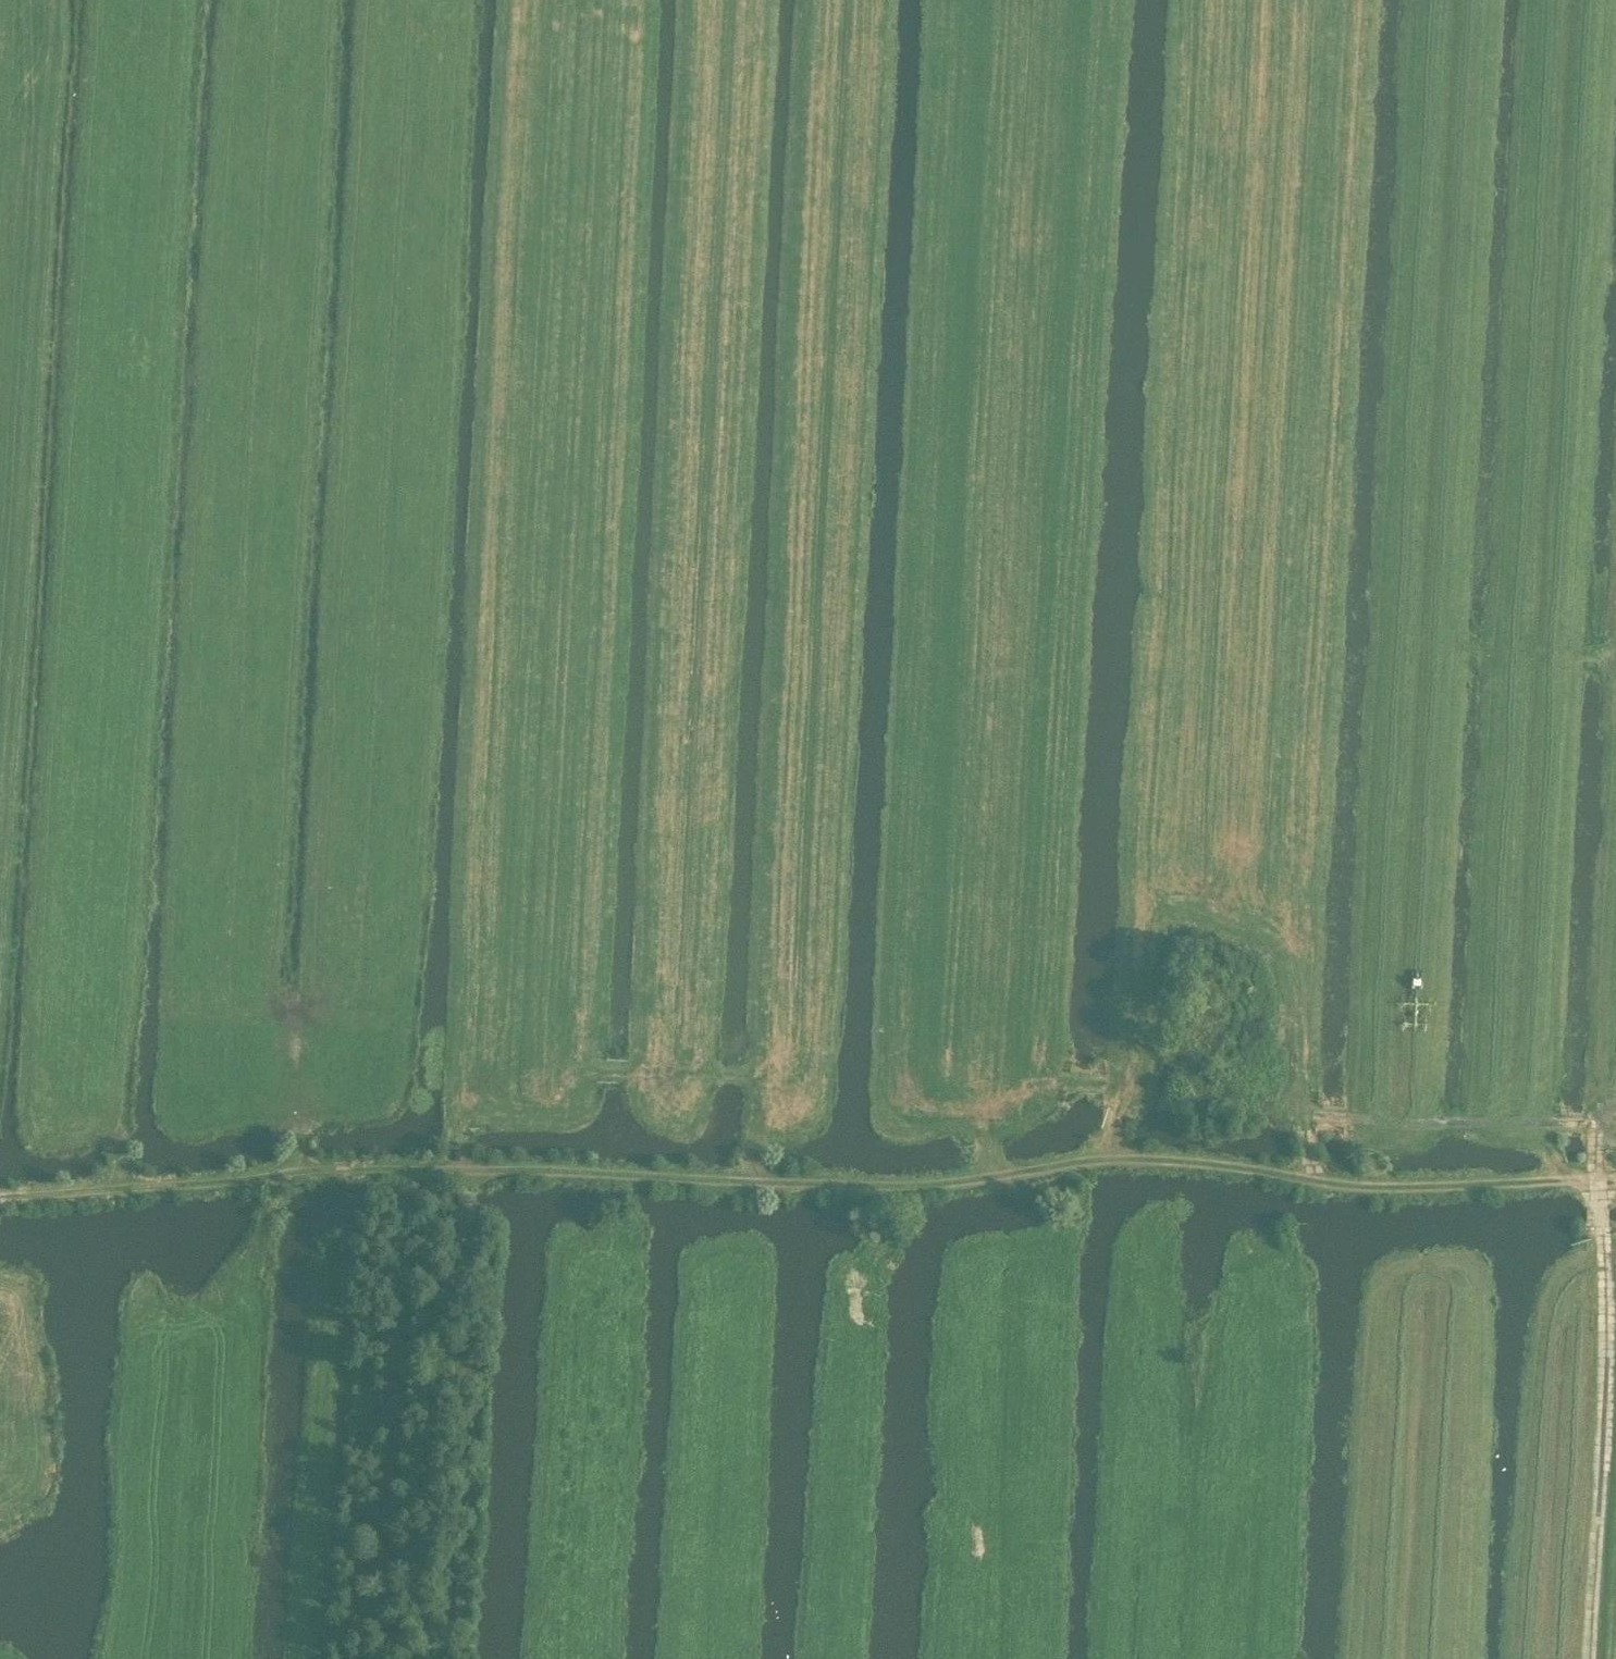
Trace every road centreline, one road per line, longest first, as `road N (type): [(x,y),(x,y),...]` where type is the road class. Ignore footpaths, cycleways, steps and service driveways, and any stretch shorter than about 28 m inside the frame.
road 1 (track): [(0,1196),(263,1174),(545,1168),(805,1189),(976,1180),(1134,1156),(1211,1161),(1384,1190),(1615,1180)]
road 2 (track): [(1593,1658),(1610,1403),(1602,1181)]

